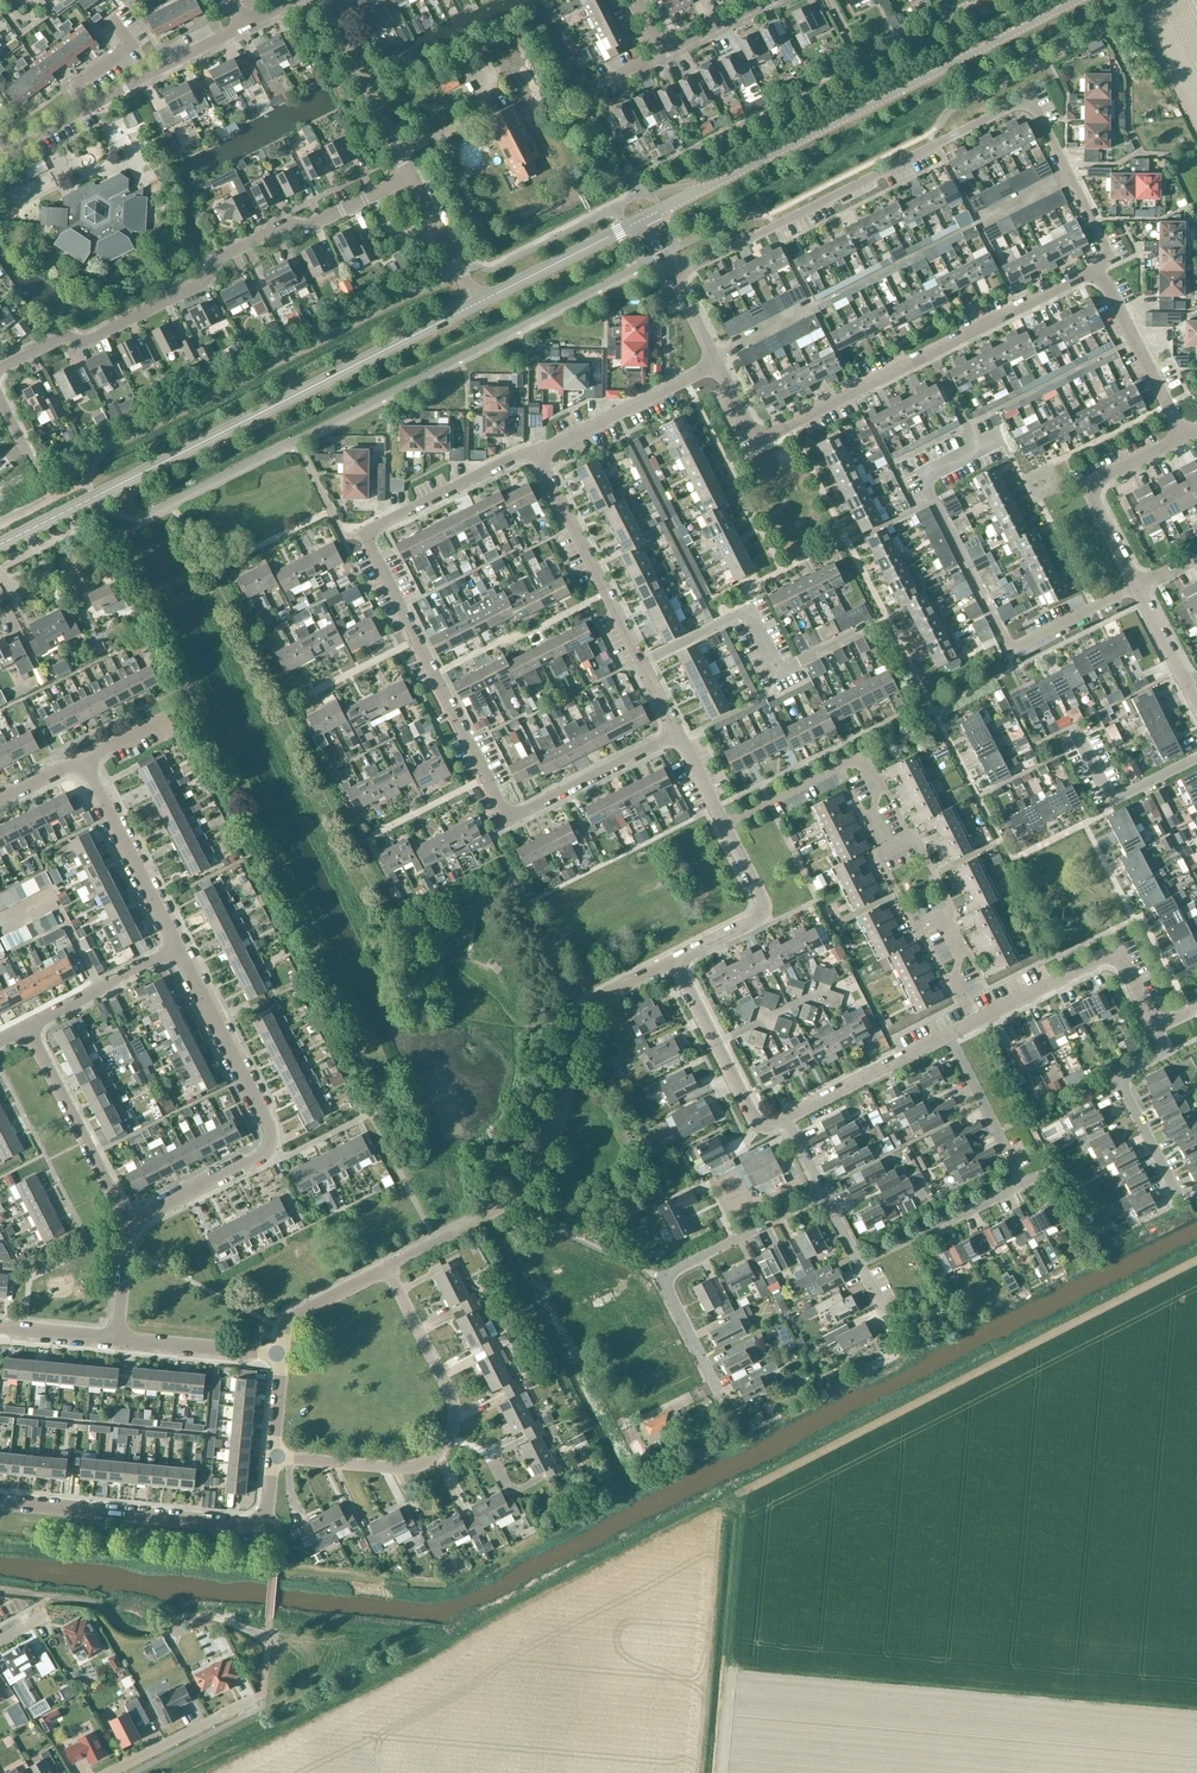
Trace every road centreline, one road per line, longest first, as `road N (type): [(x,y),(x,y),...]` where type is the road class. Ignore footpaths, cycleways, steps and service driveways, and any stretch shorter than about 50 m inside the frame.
road 1 (residential): [(675,735),(508,815),(370,552),(380,525),(515,456),(536,454)]
road 2 (residential): [(1095,269),(1114,258),(1030,97),(675,277)]
road 3 (tertiary): [(0,546),(476,303)]
road 4 (residential): [(274,1459),(422,1465),(444,1450),(456,1413),(387,1269),(289,1323),(282,1356)]
road 5 (tertiary): [(646,218),(1078,0)]
road 6 (residential): [(0,369),(61,336),(90,339),(205,280),(216,257),(282,224),(311,224),(411,177)]
road 7 (residential): [(785,1118),(763,1134),(674,960),(767,914),(724,825)]
road 8 (residential): [(128,1224),(255,1160),(271,1138),(178,948)]
road 9 (residential): [(793,424),(1095,269)]
road 10 (residential): [(274,1459),(268,1511),(247,1525),(0,1503)]
road 11 (residential): [(675,735),(536,454)]
road 12 (residential): [(717,1391),(669,1276),(822,1193)]
road 13 (residential): [(934,1228),(1016,1180),(948,1036)]
road 14 (residential): [(1155,1027),(1116,949),(978,1020)]
road 15 (residential): [(128,1224),(26,1030)]
road 16 (residential): [(1183,437),(1096,485),(1095,506),(1137,586)]
road 17 (residential): [(1176,1191),(1118,1075),(1166,1049),(1155,1027)]
road 18 (residential): [(178,948),(84,762)]
road 19 (residential): [(536,454),(718,365)]
road 20 (residential): [(411,177),(325,0)]
road 21 (tertiary): [(476,303),(646,218)]
road 22 (residential): [(1183,437),(1095,269)]
road 23 (residential): [(948,1036),(785,1118)]
road 24 (residential): [(243,25),(85,110)]
road 25 (residential): [(178,948),(26,1030)]
road 26 (residential): [(282,1356),(117,1340)]
road 27 (residential): [(111,1772),(250,1700)]
road 28 (residential): [(724,825),(852,759)]
road 29 (residential): [(1010,651),(1137,586)]
road 30 (residential): [(476,303),(411,177)]
road 31 (residential): [(884,1313),(822,1193)]
road 32 (residential): [(661,55),(771,0)]
road 33 (residential): [(85,110),(77,88),(130,46),(112,20)]

